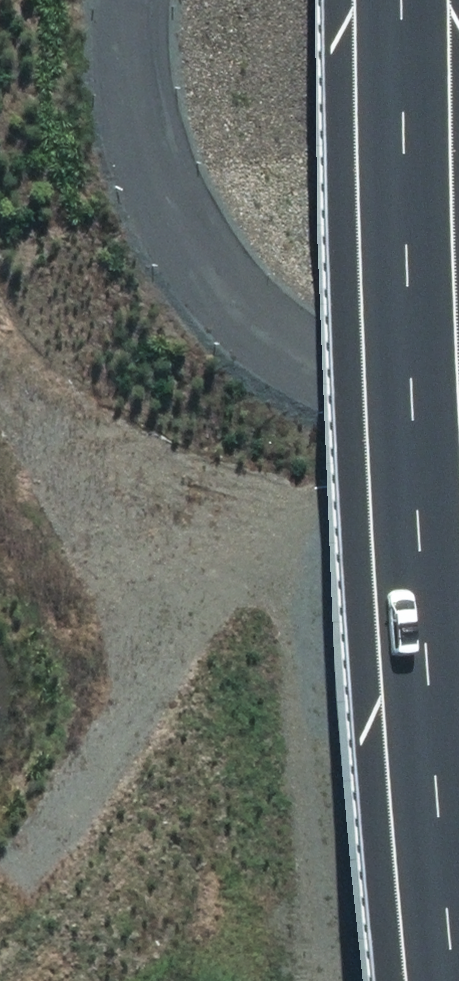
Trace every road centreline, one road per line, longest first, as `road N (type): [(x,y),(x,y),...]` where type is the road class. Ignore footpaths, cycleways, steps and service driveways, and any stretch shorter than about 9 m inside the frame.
road 1 (motorway): [(458,960),(424,558),(407,0)]
road 2 (track): [(458,401),(378,543),(292,576),(135,517),(39,406),(0,334)]

